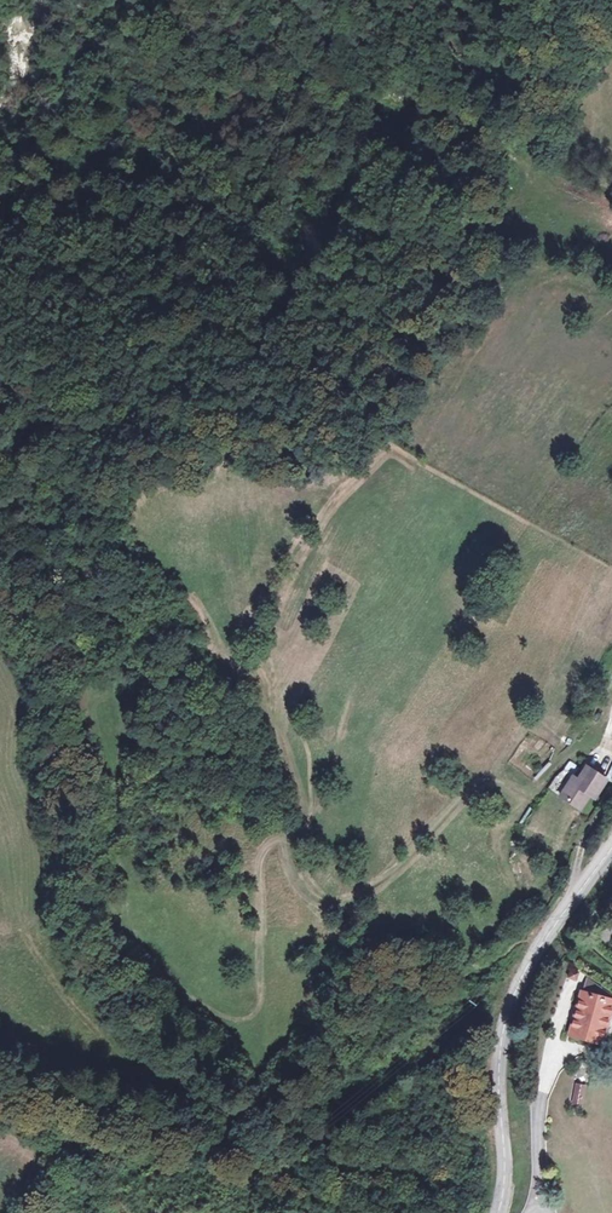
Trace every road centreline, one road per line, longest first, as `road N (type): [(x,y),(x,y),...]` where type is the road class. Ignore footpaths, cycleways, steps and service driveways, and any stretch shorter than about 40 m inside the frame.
road 1 (tertiary): [(611,847),(516,991),(501,1067),(505,1173),(498,1212)]
road 2 (track): [(611,792),(589,833),(571,904)]

